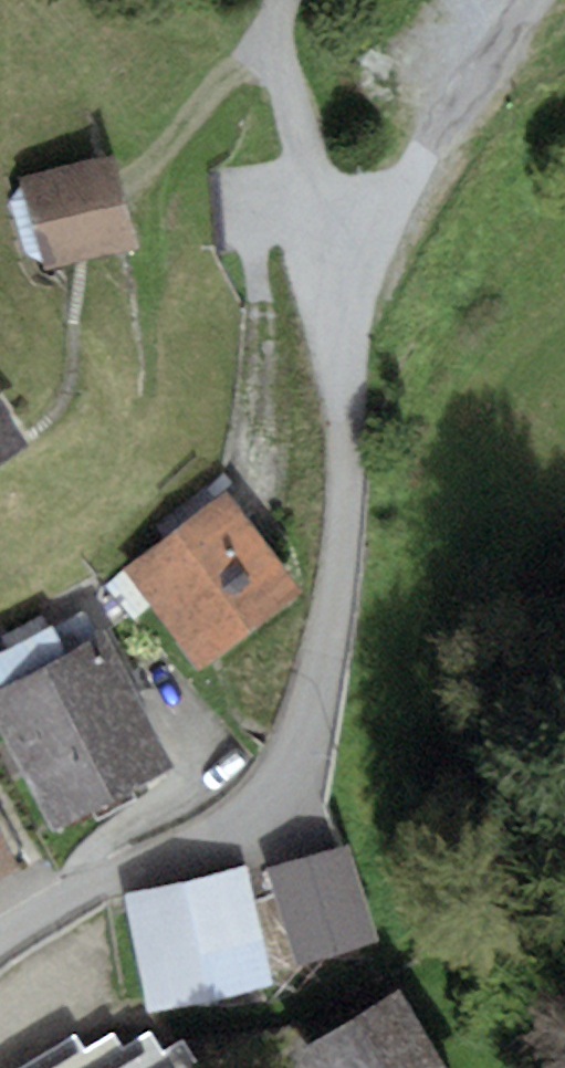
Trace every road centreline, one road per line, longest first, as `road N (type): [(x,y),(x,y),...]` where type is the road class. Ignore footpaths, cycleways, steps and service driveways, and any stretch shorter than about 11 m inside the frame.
road 1 (residential): [(0,942),(69,898),(245,816),(292,772),(339,589),(350,494),(351,361),(371,270),(409,173),(535,0)]
road 2 (track): [(284,0),(278,63),(294,129),(364,292)]
road 3 (track): [(98,0),(278,63)]

